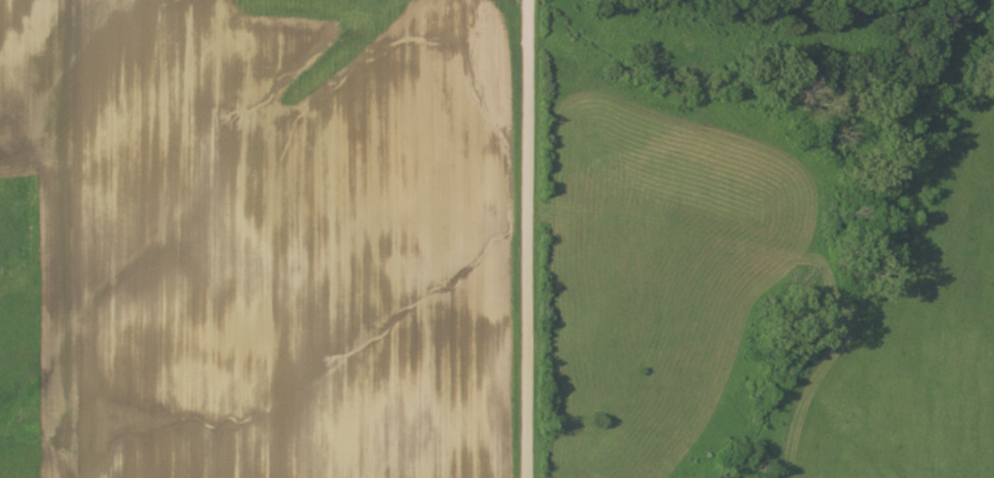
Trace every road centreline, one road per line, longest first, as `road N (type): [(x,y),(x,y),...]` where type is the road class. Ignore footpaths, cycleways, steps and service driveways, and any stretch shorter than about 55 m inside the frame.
road 1 (residential): [(523,477),(524,0)]

